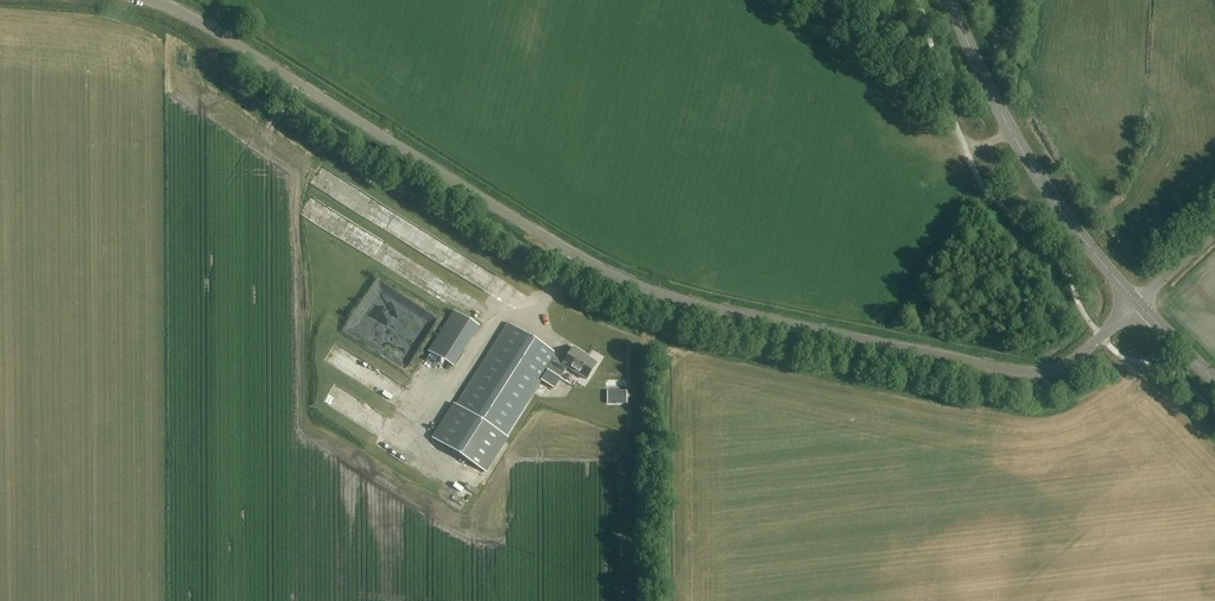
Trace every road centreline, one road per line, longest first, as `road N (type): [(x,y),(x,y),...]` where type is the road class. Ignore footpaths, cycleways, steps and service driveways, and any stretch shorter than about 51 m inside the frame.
road 1 (unclassified): [(154,0),(564,248),(648,290),(1039,373),(1064,366),(1139,305)]
road 2 (tertiary): [(1139,305),(1026,155),(953,0)]
road 3 (track): [(1013,133),(977,144),(936,94),(818,0)]

